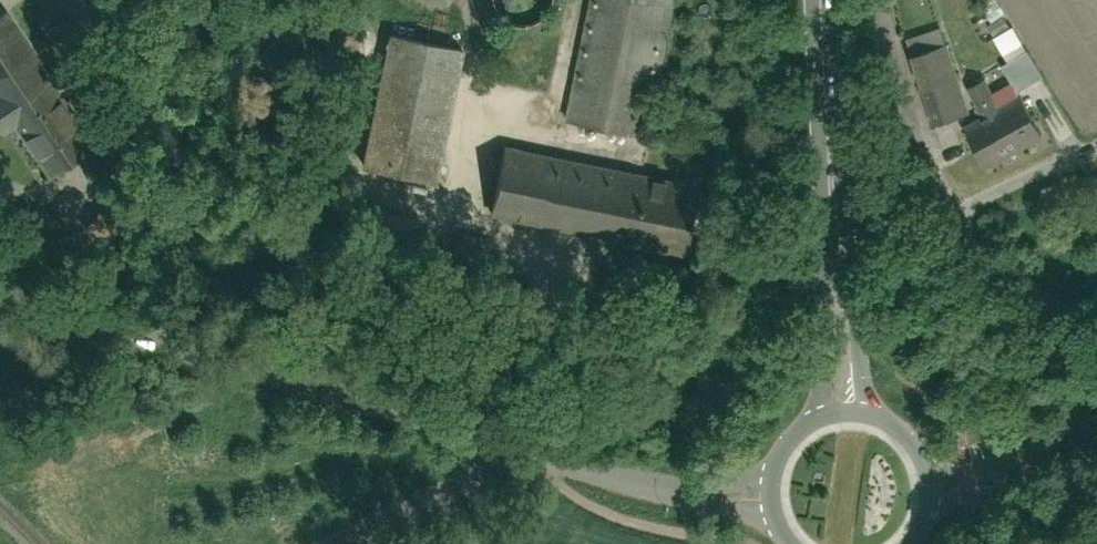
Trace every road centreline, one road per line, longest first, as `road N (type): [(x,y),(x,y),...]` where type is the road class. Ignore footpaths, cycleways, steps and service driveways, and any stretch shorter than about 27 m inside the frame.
road 1 (residential): [(530,441),(309,387),(0,288)]
road 2 (secondary): [(816,0),(845,412)]
road 3 (residential): [(771,491),(693,493),(645,484),(530,441)]
road 4 (unclassified): [(1096,413),(954,210)]
road 5 (residential): [(954,210),(912,113),(880,0)]
road 6 (residential): [(530,441),(487,473),(346,543)]
road 7 (tertiary): [(929,479),(967,473),(1096,413)]
road 8 (unclassified): [(954,210),(1096,137)]

